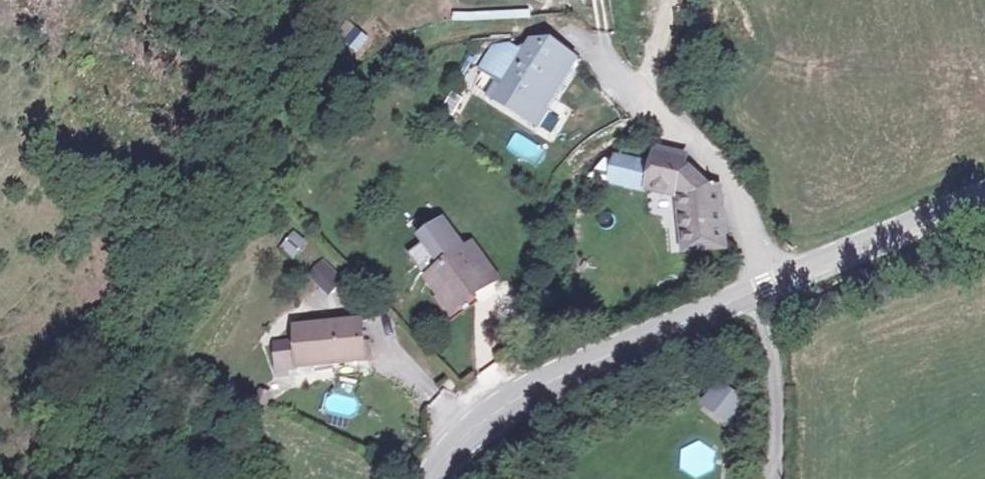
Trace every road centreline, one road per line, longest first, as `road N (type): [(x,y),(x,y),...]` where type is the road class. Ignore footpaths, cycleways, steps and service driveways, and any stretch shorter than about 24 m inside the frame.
road 1 (track): [(65,478),(82,434),(151,314),(346,81),(415,39),(552,30)]
road 2 (secondary): [(434,478),(478,428),(524,397),(767,289)]
road 3 (residential): [(552,30),(641,91),(726,182),(748,212),(767,289)]
road 4 (secondary): [(767,289),(984,197)]

